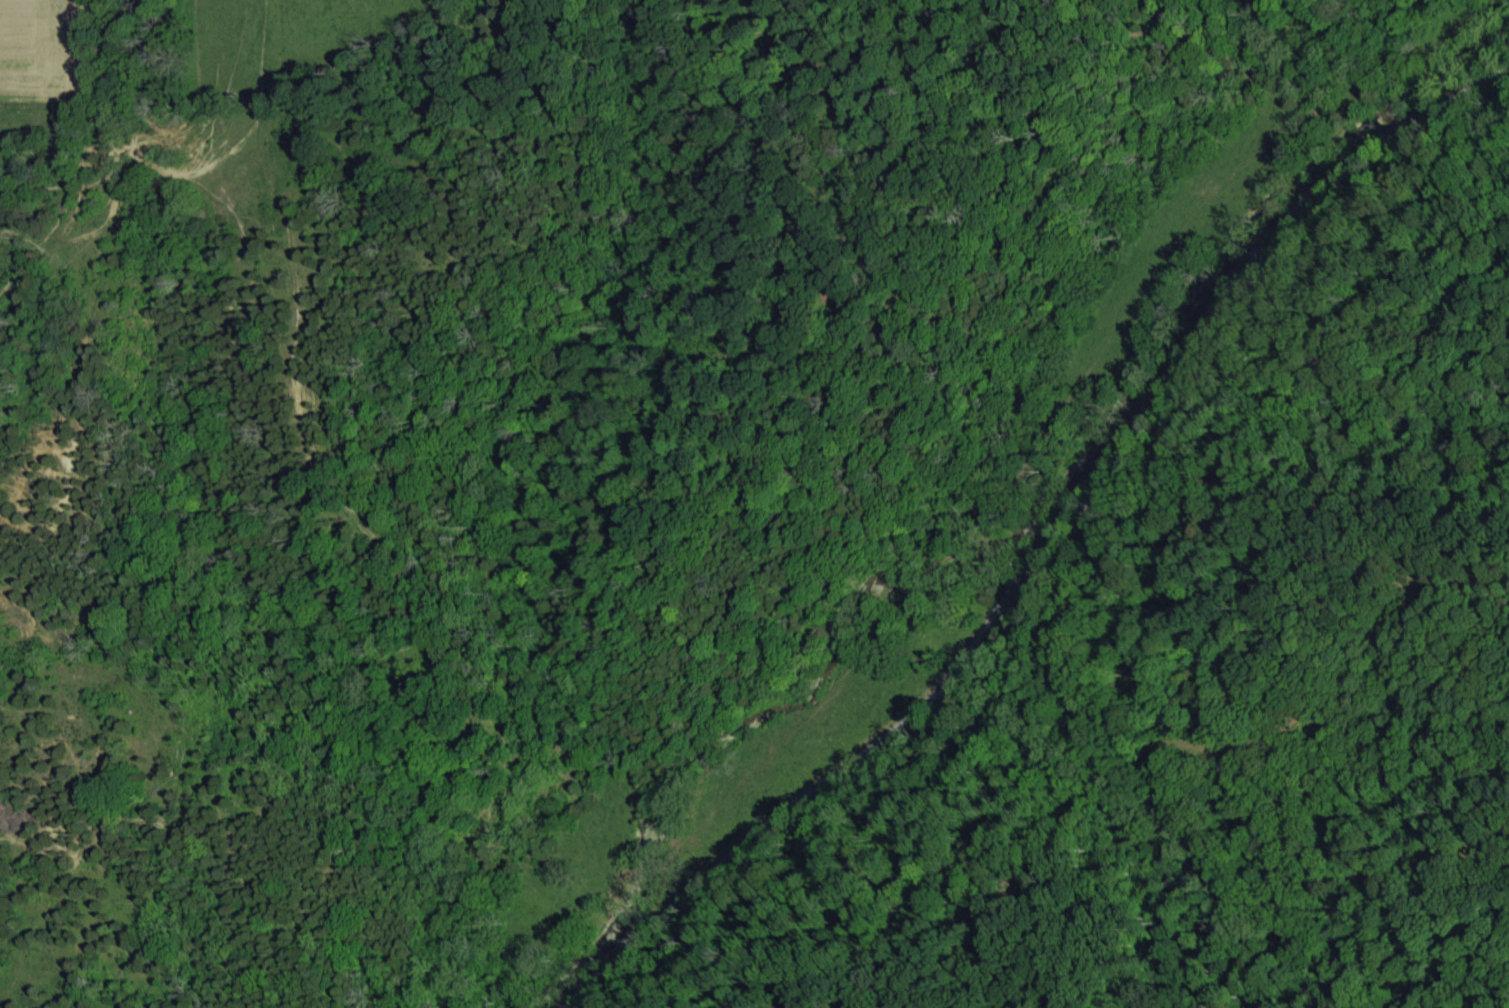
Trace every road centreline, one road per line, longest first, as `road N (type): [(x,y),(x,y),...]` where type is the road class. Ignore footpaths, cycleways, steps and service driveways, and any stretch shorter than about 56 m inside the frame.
road 1 (secondary): [(573,1007),(644,926),(933,707),(1031,557),(1277,235),(1357,166),(1508,90)]

